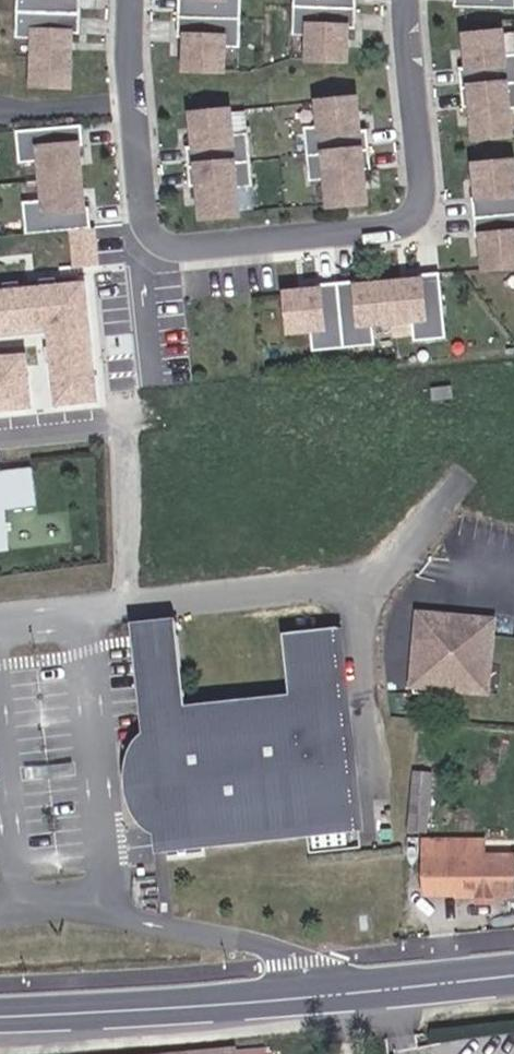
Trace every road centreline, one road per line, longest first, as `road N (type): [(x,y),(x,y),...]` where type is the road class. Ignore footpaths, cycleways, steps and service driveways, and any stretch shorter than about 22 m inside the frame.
road 1 (residential): [(132,0),(141,224),(179,251),(399,227),(414,215),(423,194),(408,0)]
road 2 (primary): [(0,1016),(513,974)]

